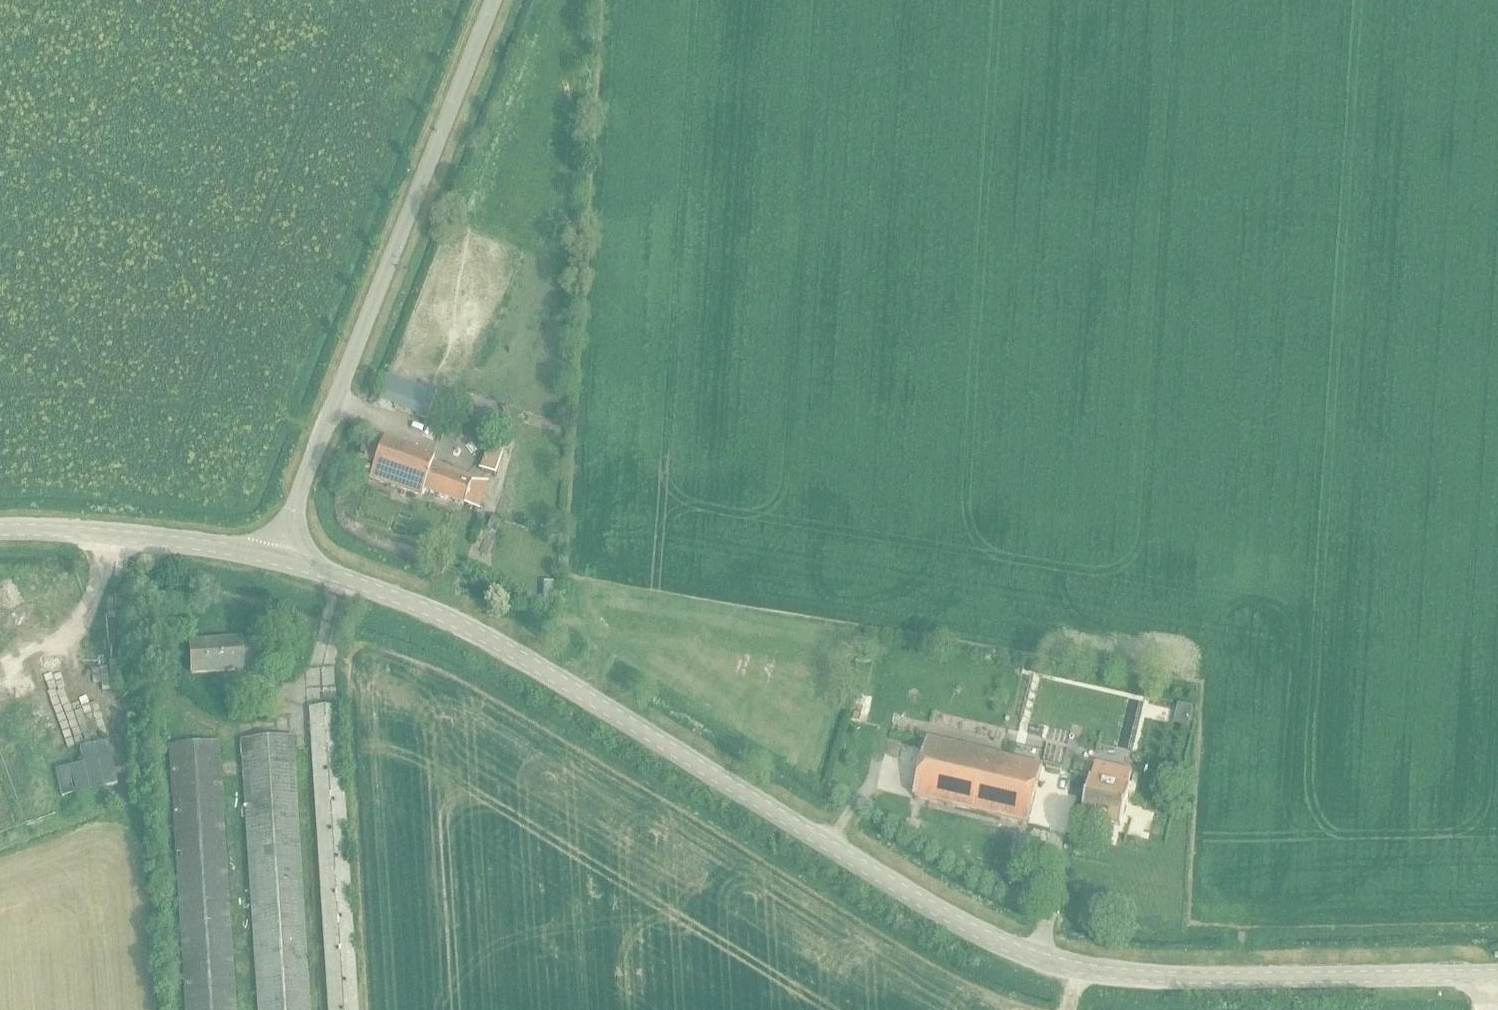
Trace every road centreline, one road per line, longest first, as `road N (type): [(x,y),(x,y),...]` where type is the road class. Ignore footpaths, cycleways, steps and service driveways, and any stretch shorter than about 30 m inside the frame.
road 1 (tertiary): [(275,558),(428,610),(502,646),(962,924),(1040,959),(1183,977),(1497,974)]
road 2 (unclassified): [(275,558),(405,221),(504,0)]
road 3 (tertiary): [(0,530),(117,535),(275,558)]

